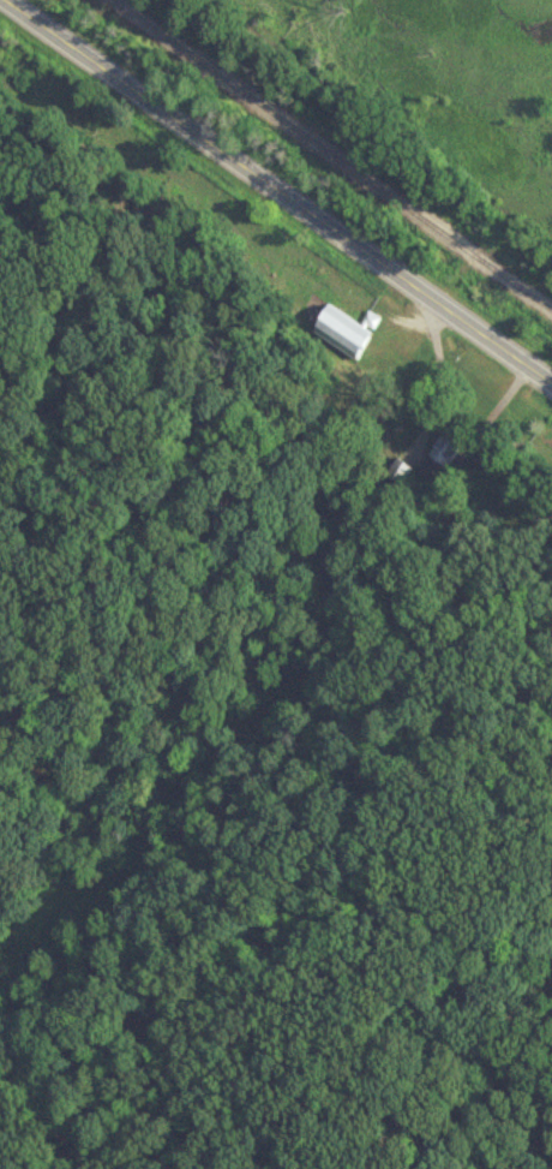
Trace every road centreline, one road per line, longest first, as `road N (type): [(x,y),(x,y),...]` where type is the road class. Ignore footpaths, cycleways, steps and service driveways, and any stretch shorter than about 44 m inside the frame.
road 1 (tertiary): [(8,0),(551,382)]

